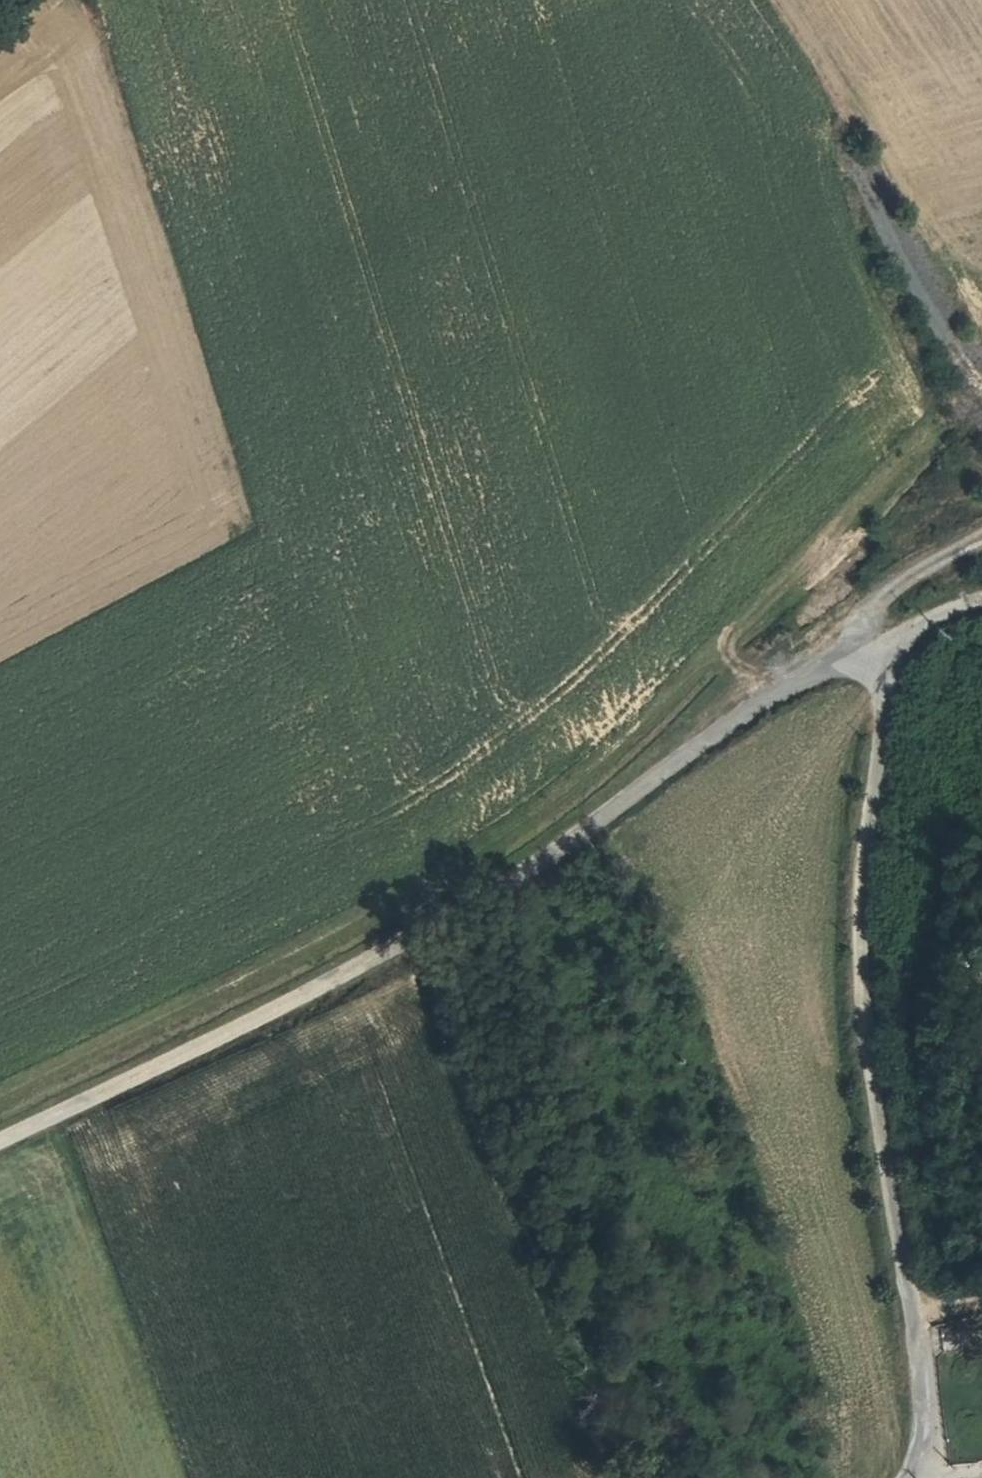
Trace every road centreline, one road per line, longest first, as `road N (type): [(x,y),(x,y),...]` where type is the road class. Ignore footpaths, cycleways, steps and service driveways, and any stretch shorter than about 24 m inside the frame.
road 1 (unclassified): [(875,648),(794,680),(488,895),(0,1146)]
road 2 (unclassified): [(929,1477),(857,893),(875,648)]
road 3 (track): [(718,738),(981,422)]

